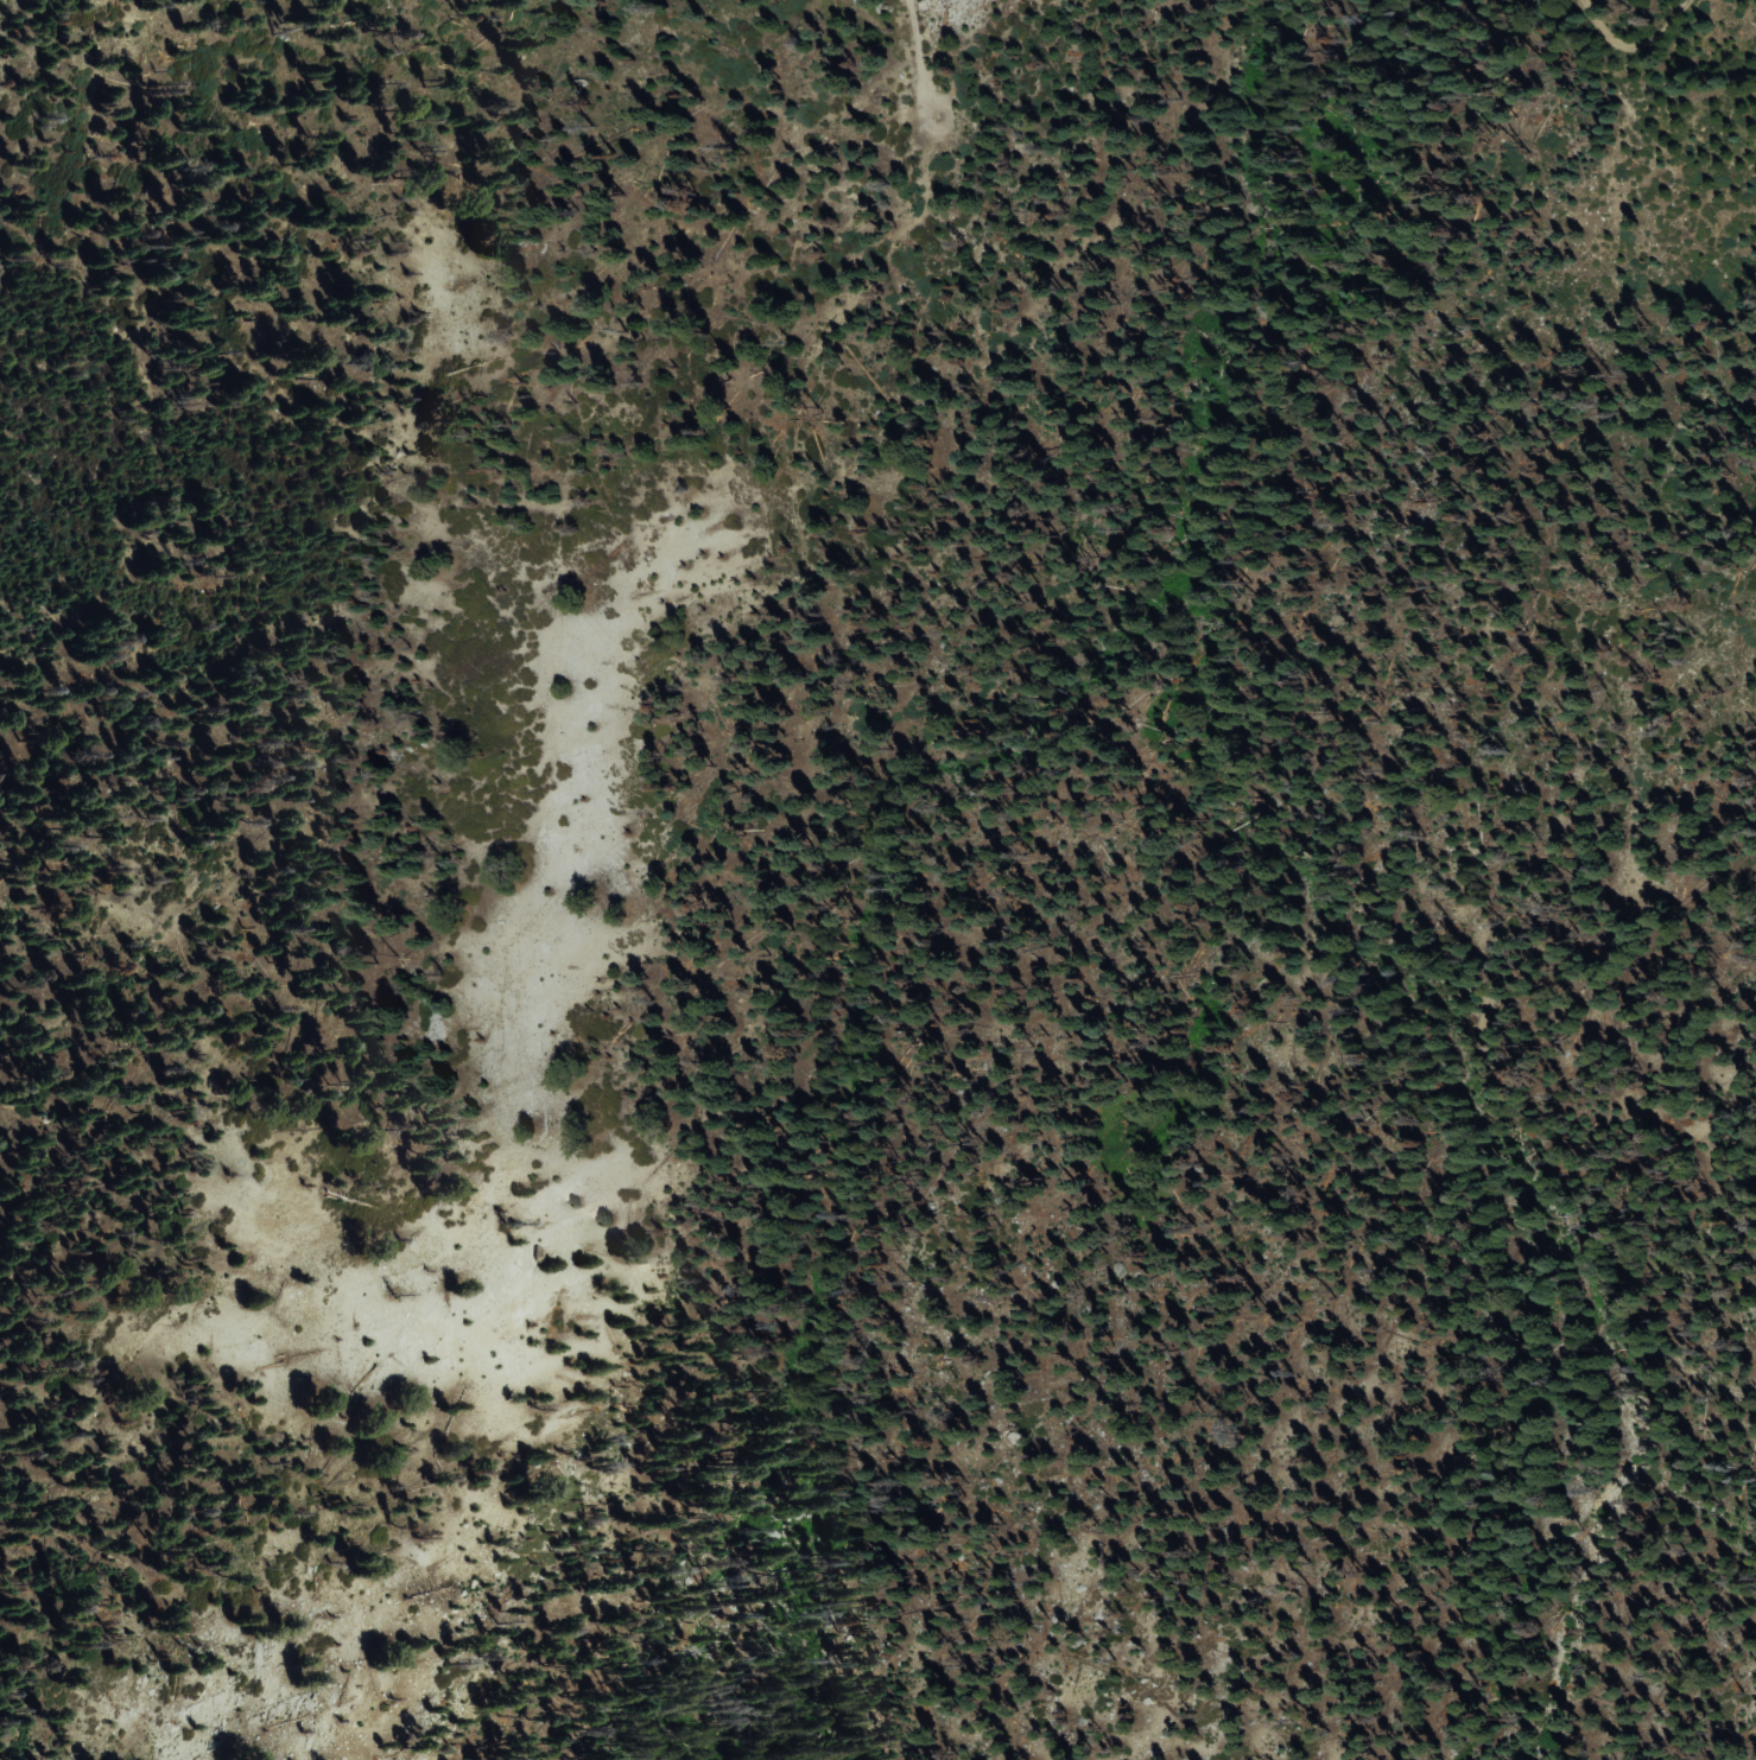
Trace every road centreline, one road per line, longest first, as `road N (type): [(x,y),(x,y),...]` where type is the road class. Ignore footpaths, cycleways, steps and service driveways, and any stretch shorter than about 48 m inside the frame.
road 1 (track): [(1585,0),(1586,31),(1633,38),(1698,0)]
road 2 (track): [(902,0),(928,128)]

